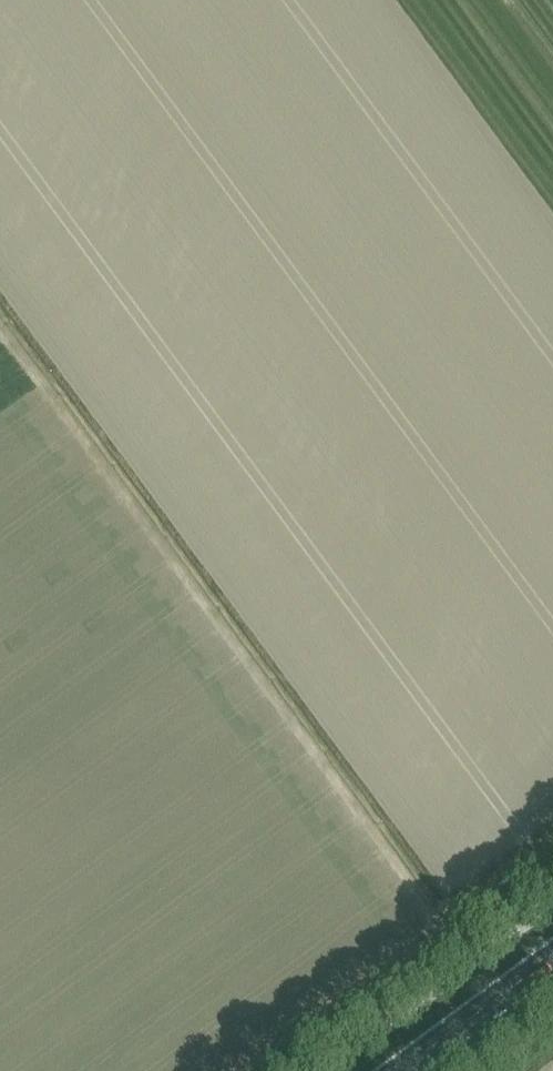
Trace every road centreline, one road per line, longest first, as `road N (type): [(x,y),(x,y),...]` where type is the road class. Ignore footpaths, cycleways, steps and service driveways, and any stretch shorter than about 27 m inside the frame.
road 1 (secondary): [(425,1070),(552,975)]

